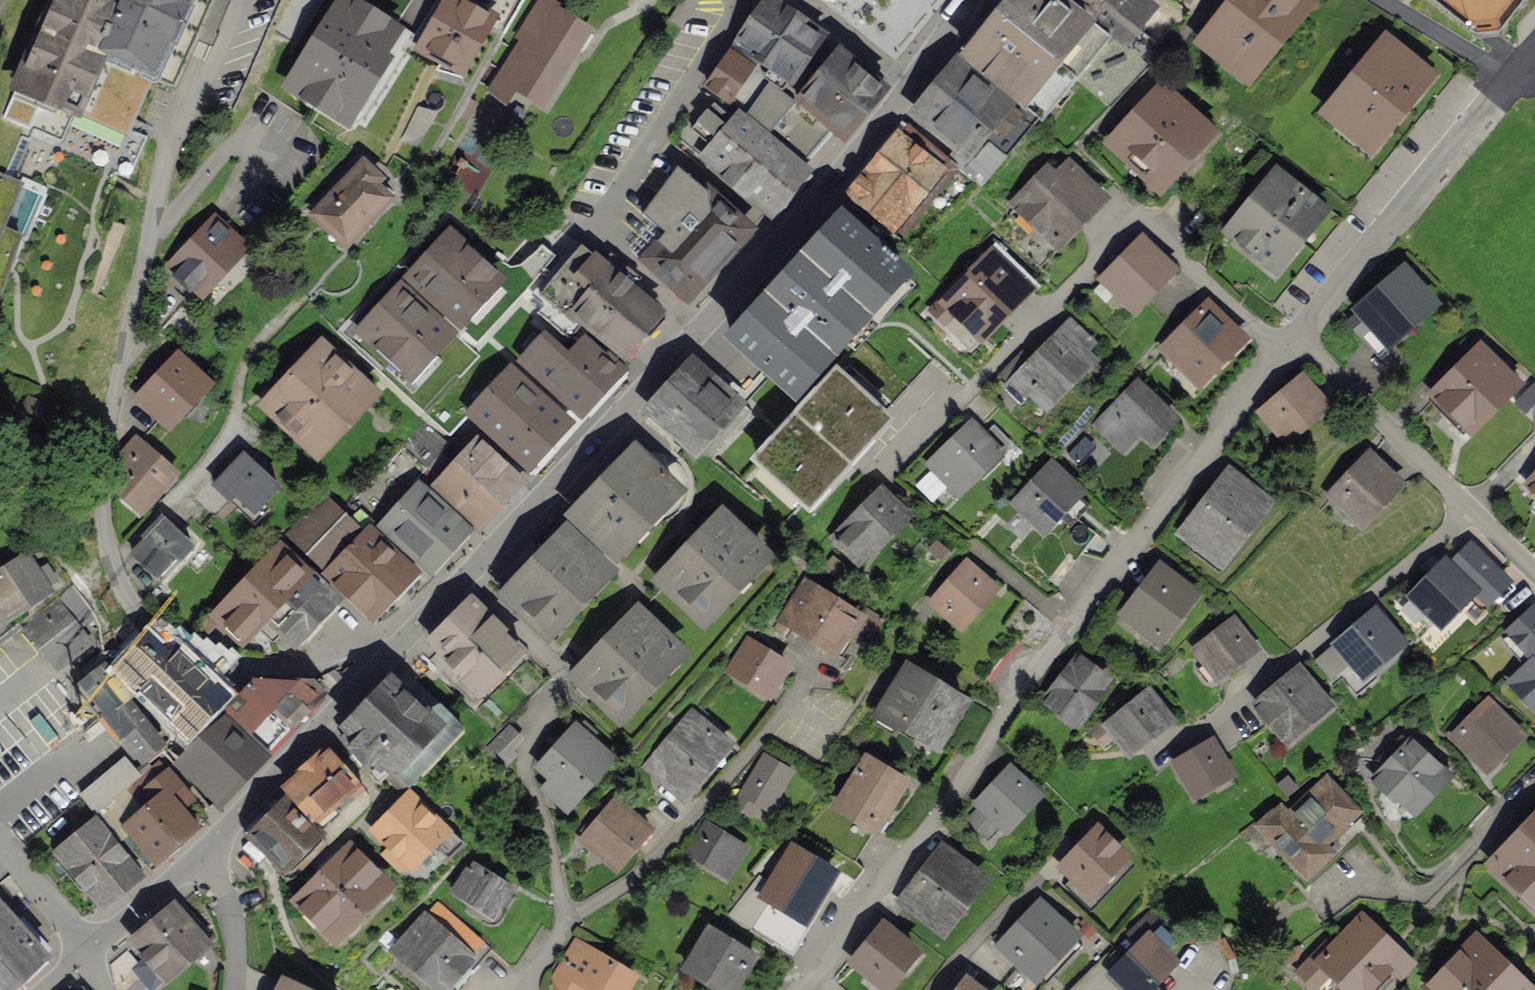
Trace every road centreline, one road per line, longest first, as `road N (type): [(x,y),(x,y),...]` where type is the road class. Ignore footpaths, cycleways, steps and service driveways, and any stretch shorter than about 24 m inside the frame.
road 1 (residential): [(404,636),(313,664),(234,660),(147,630),(111,563),(100,505),(172,124),(196,86),(223,71),(257,0)]
road 2 (residential): [(813,975),(1072,626),(1301,337)]
road 3 (tertiary): [(906,85),(703,324),(404,636)]
road 4 (residential): [(1301,337),(1534,53)]
road 5 (residential): [(1534,576),(1301,337)]
road 6 (tertiary): [(404,636),(201,847)]
road 7 (tertiary): [(201,847),(87,947)]
road 8 (residential): [(201,847),(220,871),(228,904),(233,989)]
road 9 (residential): [(87,947),(0,840)]
road 10 (residential): [(906,85),(804,0)]

